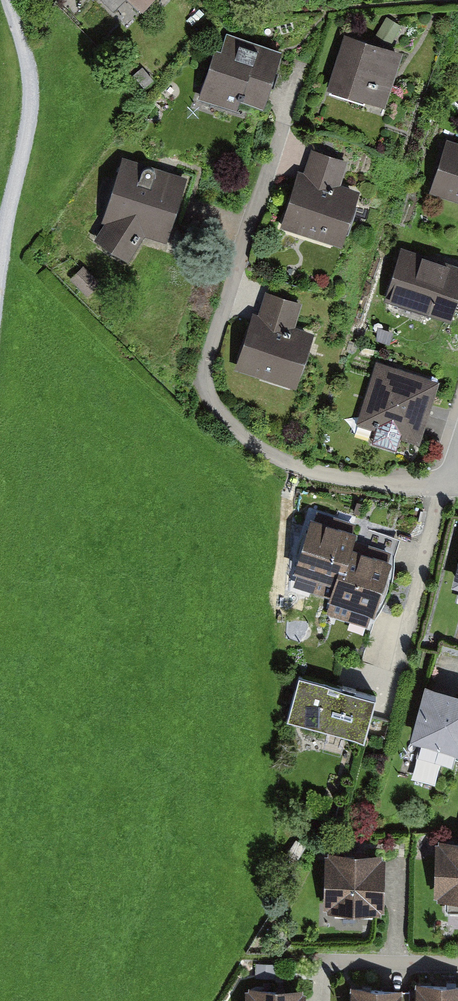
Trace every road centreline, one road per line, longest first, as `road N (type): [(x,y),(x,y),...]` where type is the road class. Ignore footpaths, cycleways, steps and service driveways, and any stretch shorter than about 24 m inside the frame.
road 1 (track): [(0,264),(32,107),(28,56),(10,0)]
road 2 (residential): [(447,483),(389,707)]

